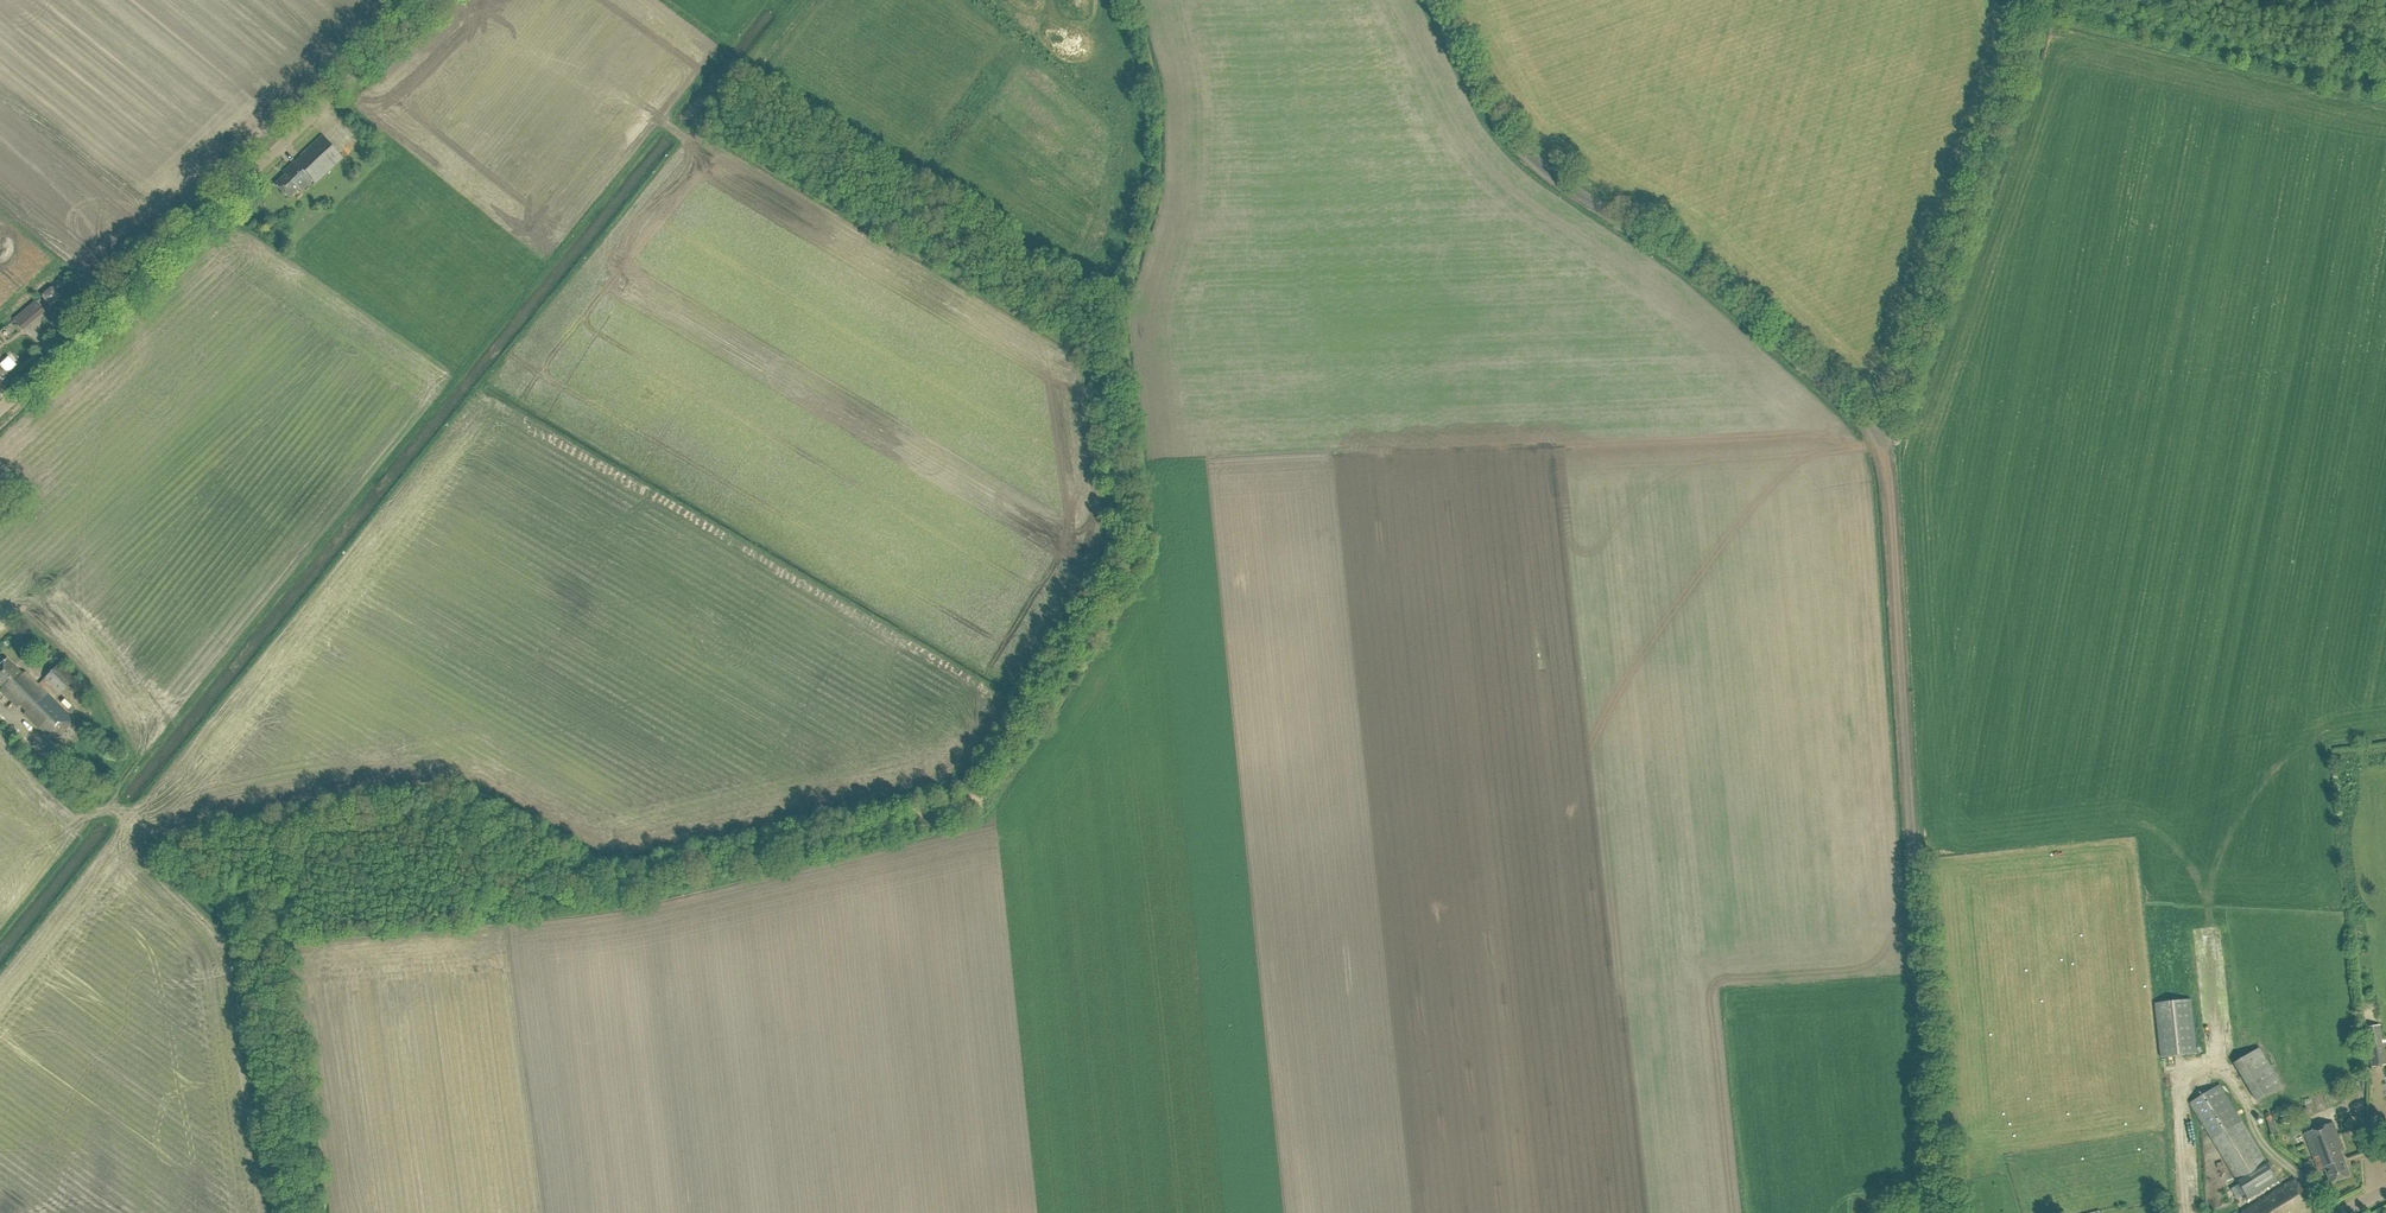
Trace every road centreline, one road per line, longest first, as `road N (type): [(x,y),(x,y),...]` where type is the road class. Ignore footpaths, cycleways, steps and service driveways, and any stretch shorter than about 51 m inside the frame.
road 1 (unclassified): [(1949,1212),(1882,448)]
road 2 (unclassified): [(1882,448),(1865,420),(1721,291),(1558,180),(1515,142),(1486,103),(1434,0)]
road 3 (unclassified): [(0,413),(429,0)]
road 4 (unclassified): [(1882,448),(2015,74),(2028,0)]

